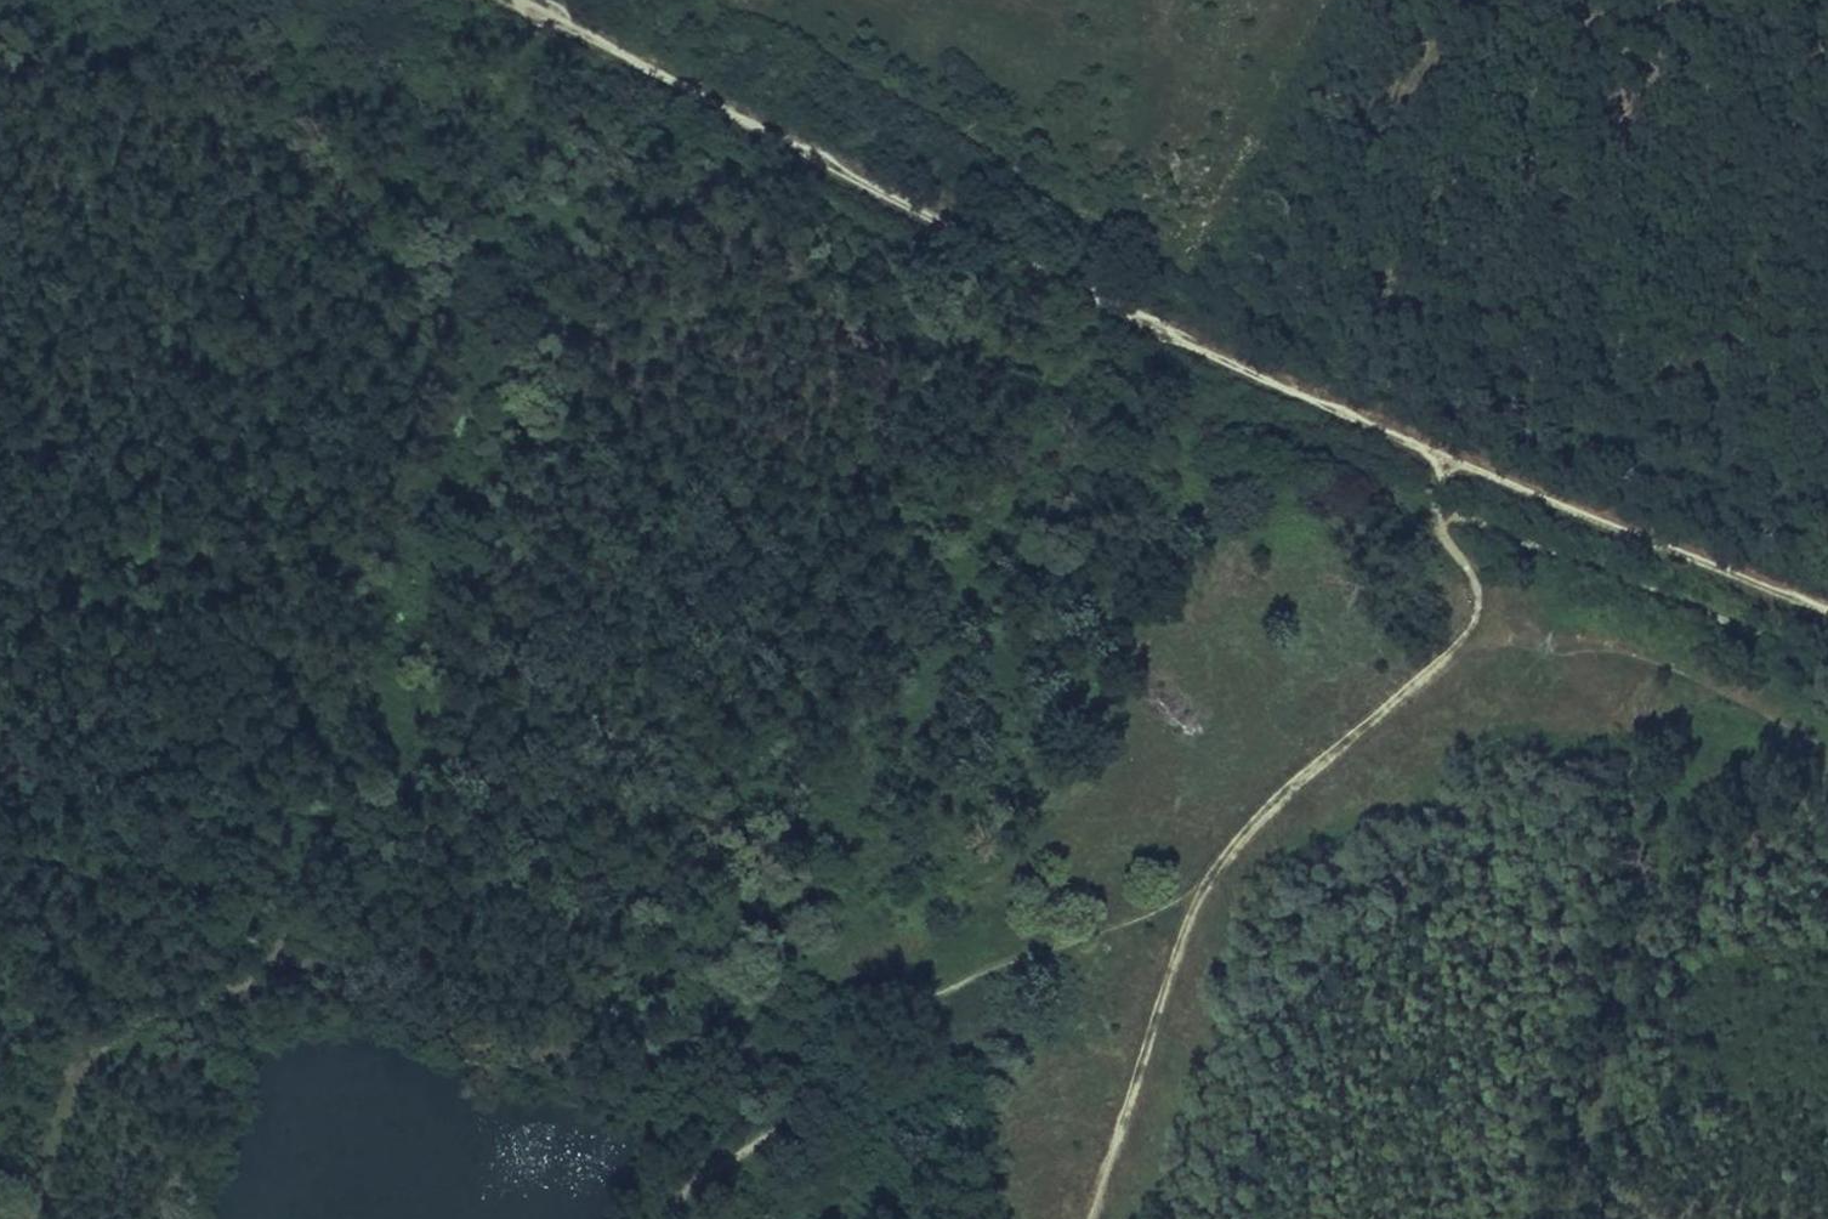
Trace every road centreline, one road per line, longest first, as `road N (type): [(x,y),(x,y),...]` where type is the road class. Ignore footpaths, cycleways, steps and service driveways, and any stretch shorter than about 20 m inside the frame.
road 1 (track): [(503,0),(1083,295),(1582,517),(1827,613)]
road 2 (track): [(1827,747),(1631,645),(1492,632),(1315,764),(1198,894),(1089,1218)]

